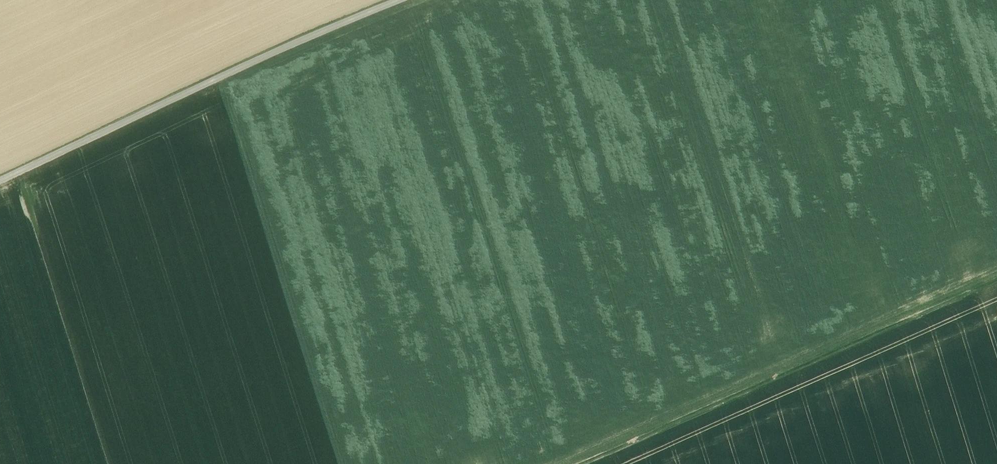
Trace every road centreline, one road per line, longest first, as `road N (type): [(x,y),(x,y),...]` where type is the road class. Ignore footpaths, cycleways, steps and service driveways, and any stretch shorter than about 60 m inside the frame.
road 1 (track): [(996,282),(587,463)]
road 2 (track): [(0,181),(401,0)]

